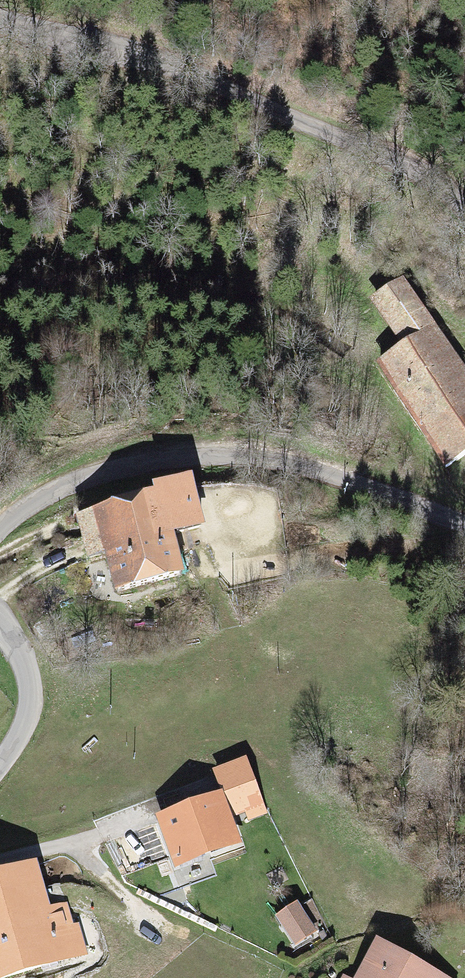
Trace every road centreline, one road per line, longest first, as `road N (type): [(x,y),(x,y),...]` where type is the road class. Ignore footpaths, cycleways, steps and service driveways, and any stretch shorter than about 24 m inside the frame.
road 1 (unclassified): [(0,18),(382,151),(464,201)]
road 2 (residential): [(0,525),(32,499),(109,467),(226,448),(284,455),(464,520)]
road 3 (residential): [(0,760),(24,728),(32,691),(20,645),(0,618)]

